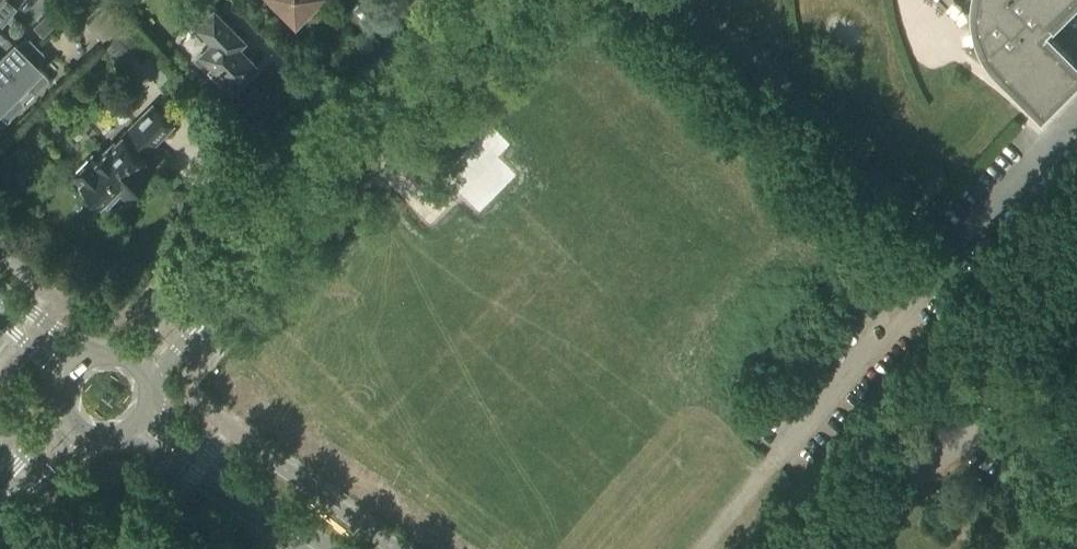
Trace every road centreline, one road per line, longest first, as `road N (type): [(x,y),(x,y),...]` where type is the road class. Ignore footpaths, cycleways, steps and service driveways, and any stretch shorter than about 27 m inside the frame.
road 1 (tertiary): [(136,362),(240,268),(500,0)]
road 2 (primary): [(313,548),(143,421)]

